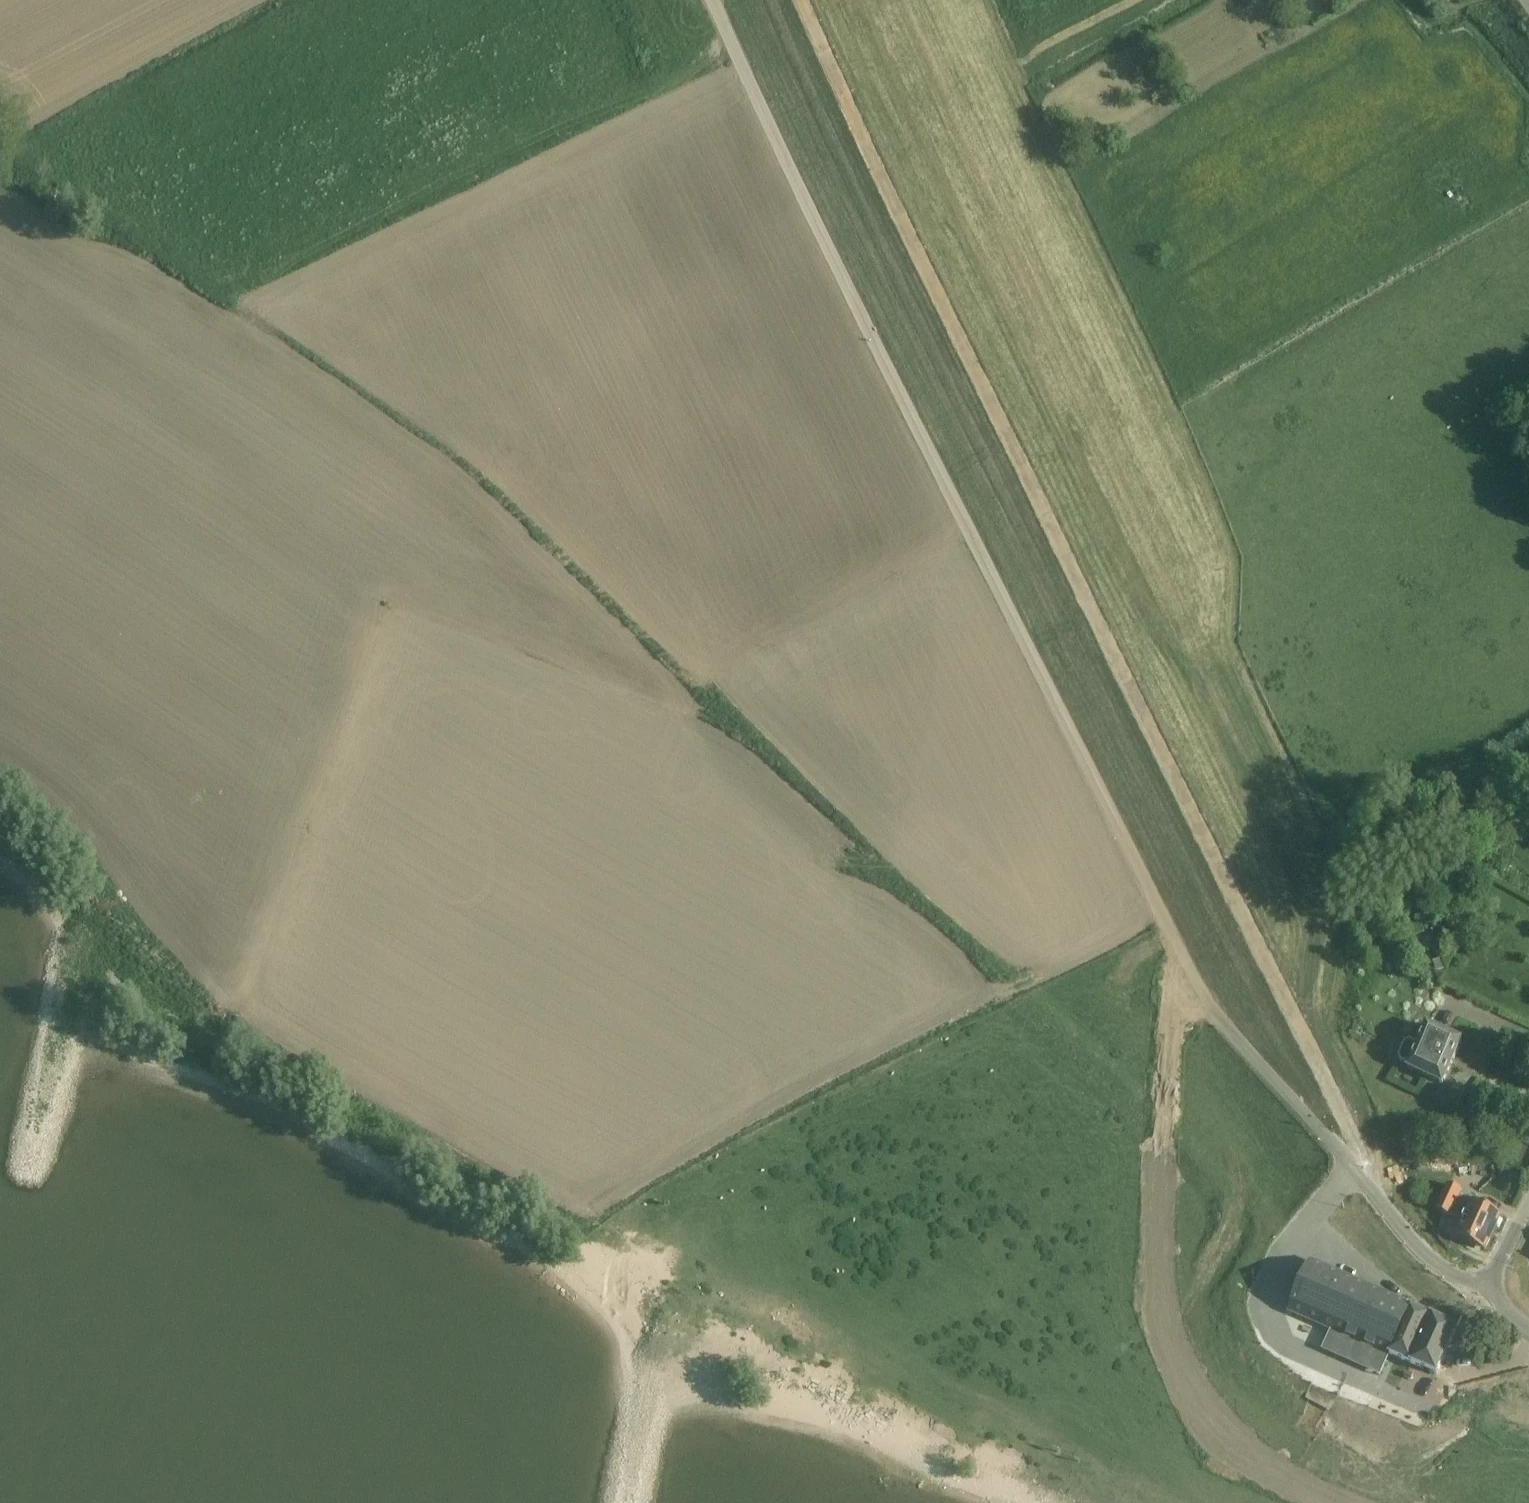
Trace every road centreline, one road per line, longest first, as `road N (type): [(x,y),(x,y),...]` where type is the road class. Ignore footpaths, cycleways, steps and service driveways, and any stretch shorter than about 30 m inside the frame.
road 1 (track): [(1351,1168),(1346,1124),(966,360),(802,0)]
road 2 (unclassified): [(1528,1340),(1499,1311),(1494,1287),(1528,1203)]

